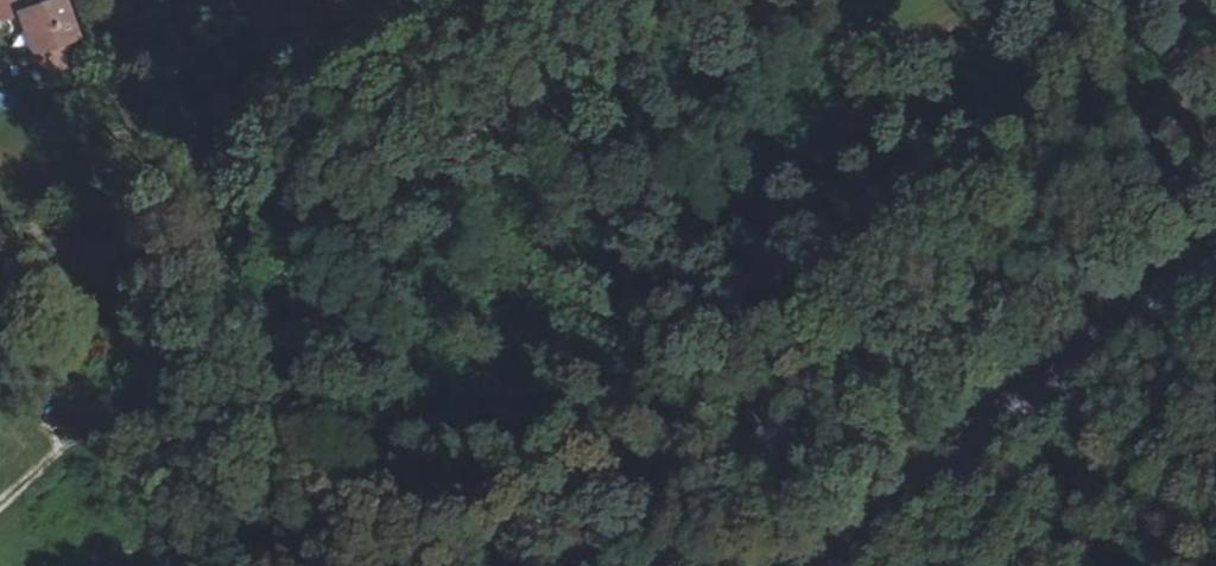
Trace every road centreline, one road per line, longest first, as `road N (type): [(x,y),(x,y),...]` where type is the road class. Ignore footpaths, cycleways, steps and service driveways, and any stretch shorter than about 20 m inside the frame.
road 1 (tertiary): [(1215,265),(1059,368),(936,477),(852,565)]

